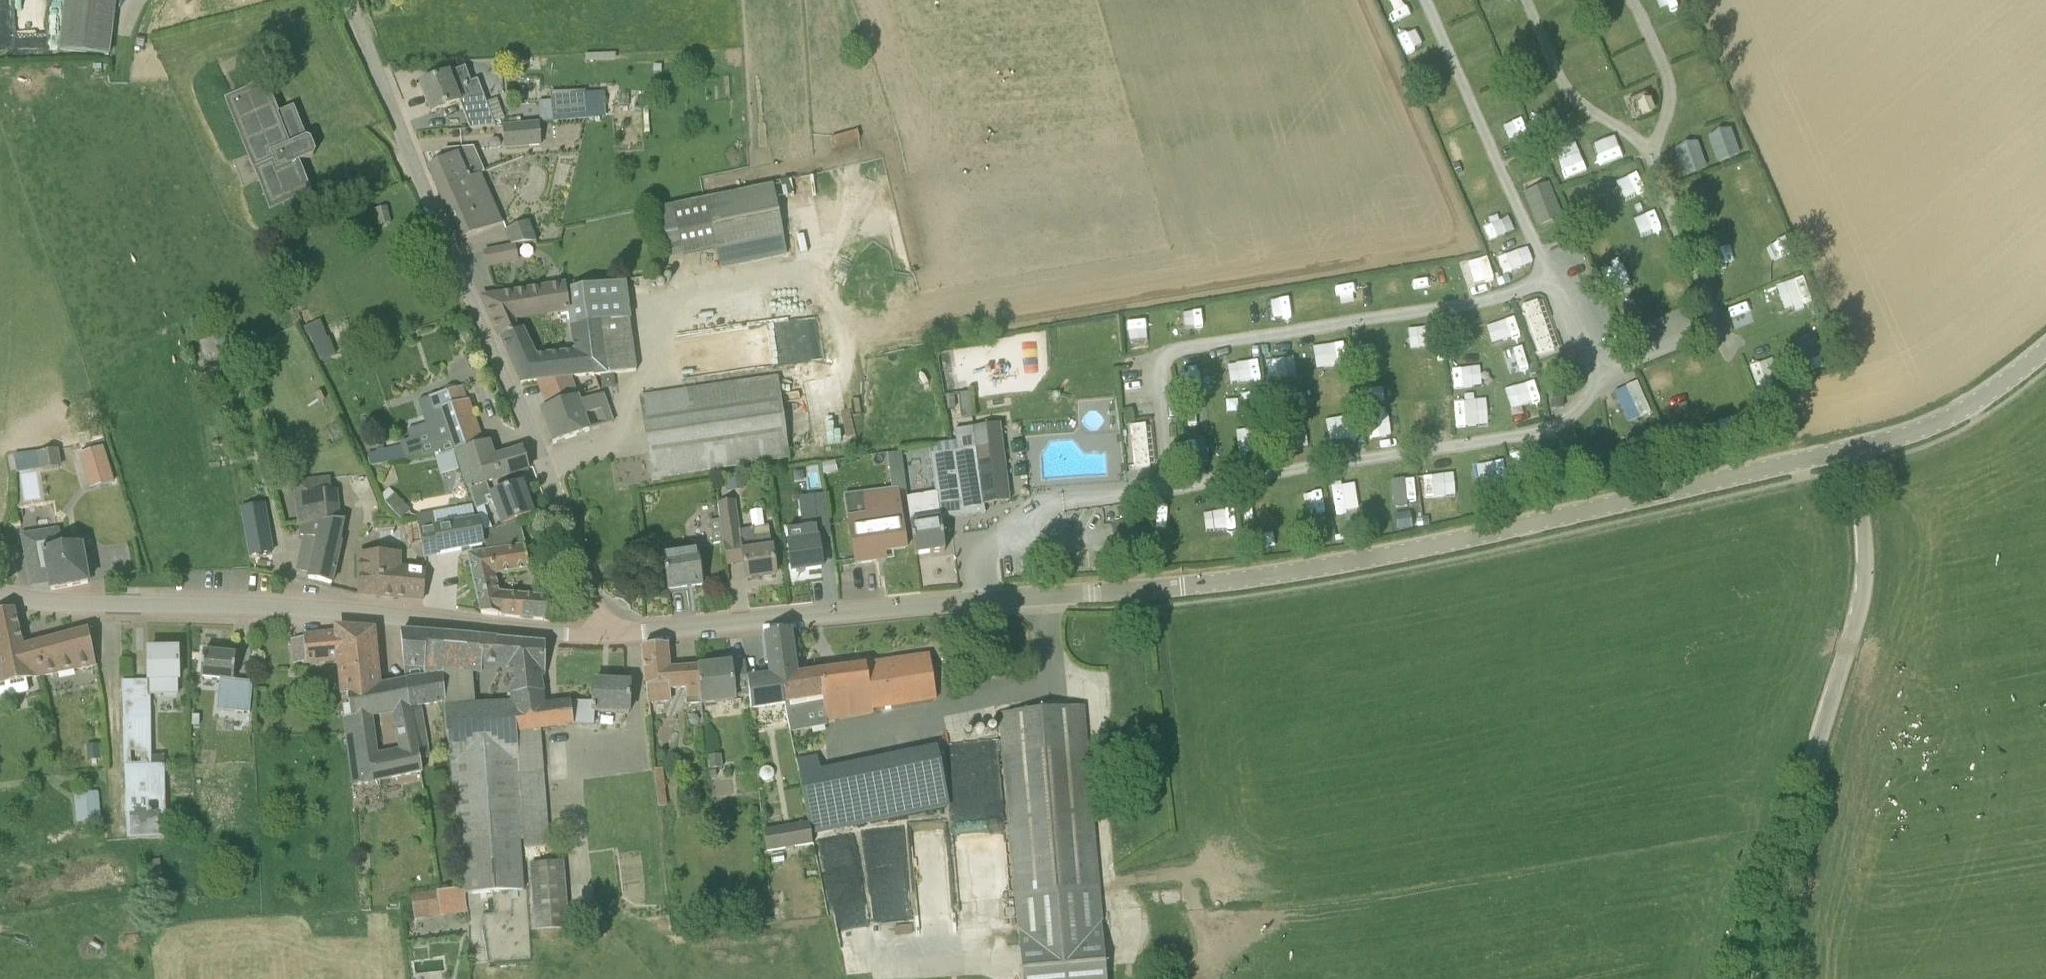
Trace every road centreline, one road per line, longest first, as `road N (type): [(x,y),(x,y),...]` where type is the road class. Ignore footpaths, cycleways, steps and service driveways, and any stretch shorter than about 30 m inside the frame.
road 1 (unclassified): [(604,634),(1244,579),(1851,450)]
road 2 (unclassified): [(604,634),(542,458),(348,0)]
road 3 (unclassified): [(556,633),(327,611),(0,594)]
road 4 (unclassified): [(1750,978),(1862,598),(1865,541),(1851,450)]
road 5 (unclassified): [(1851,450),(1950,416),(2045,349)]

